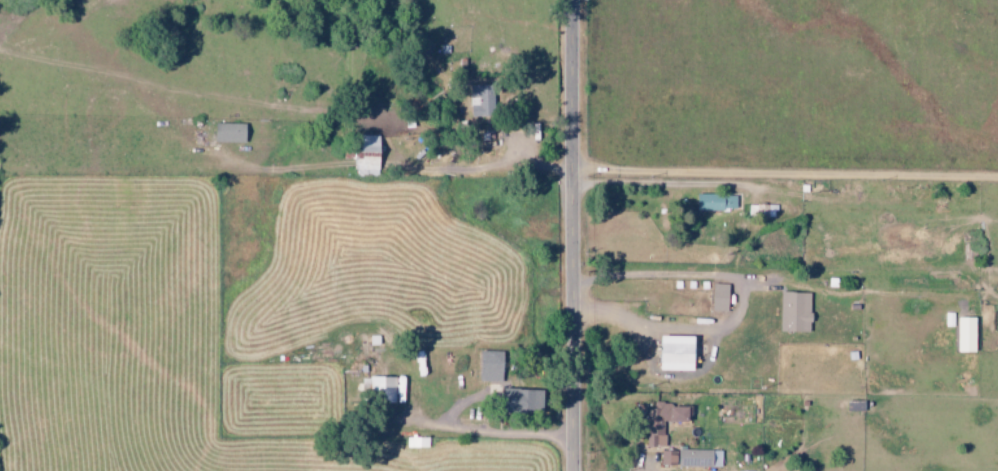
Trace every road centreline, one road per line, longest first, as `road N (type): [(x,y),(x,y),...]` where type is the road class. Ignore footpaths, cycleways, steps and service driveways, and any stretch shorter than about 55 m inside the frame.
road 1 (tertiary): [(578,0),(578,470)]
road 2 (residential): [(997,176),(578,173)]

